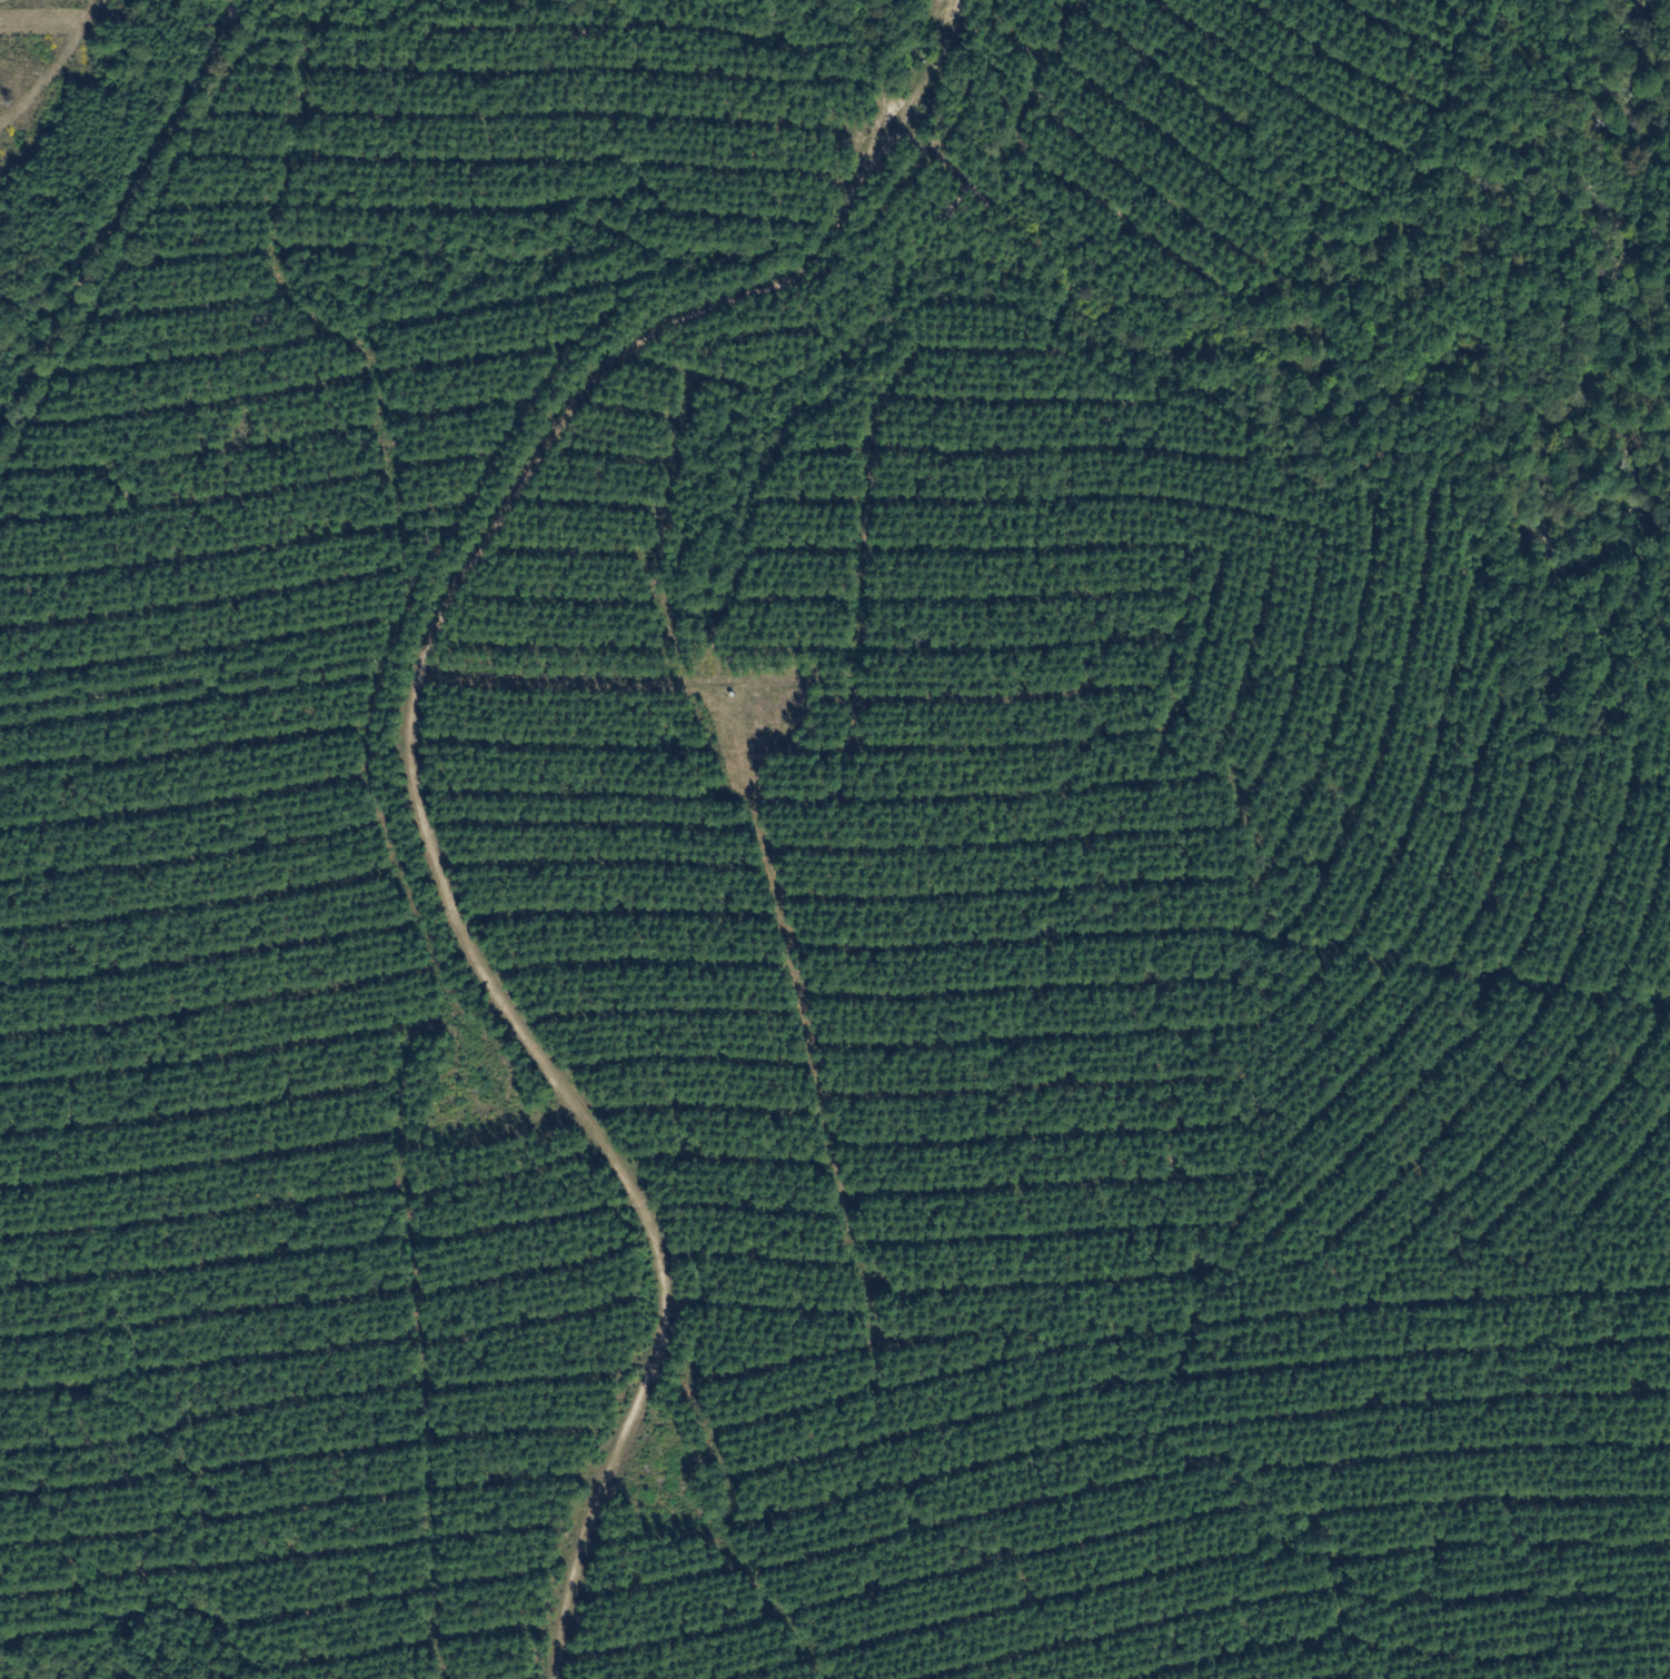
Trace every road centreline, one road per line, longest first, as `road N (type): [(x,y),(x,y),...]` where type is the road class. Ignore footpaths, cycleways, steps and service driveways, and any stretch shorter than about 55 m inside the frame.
road 1 (residential): [(627,1678),(695,1377),(695,1254),(623,1116),(441,834),(436,674),(589,413),(749,247)]

